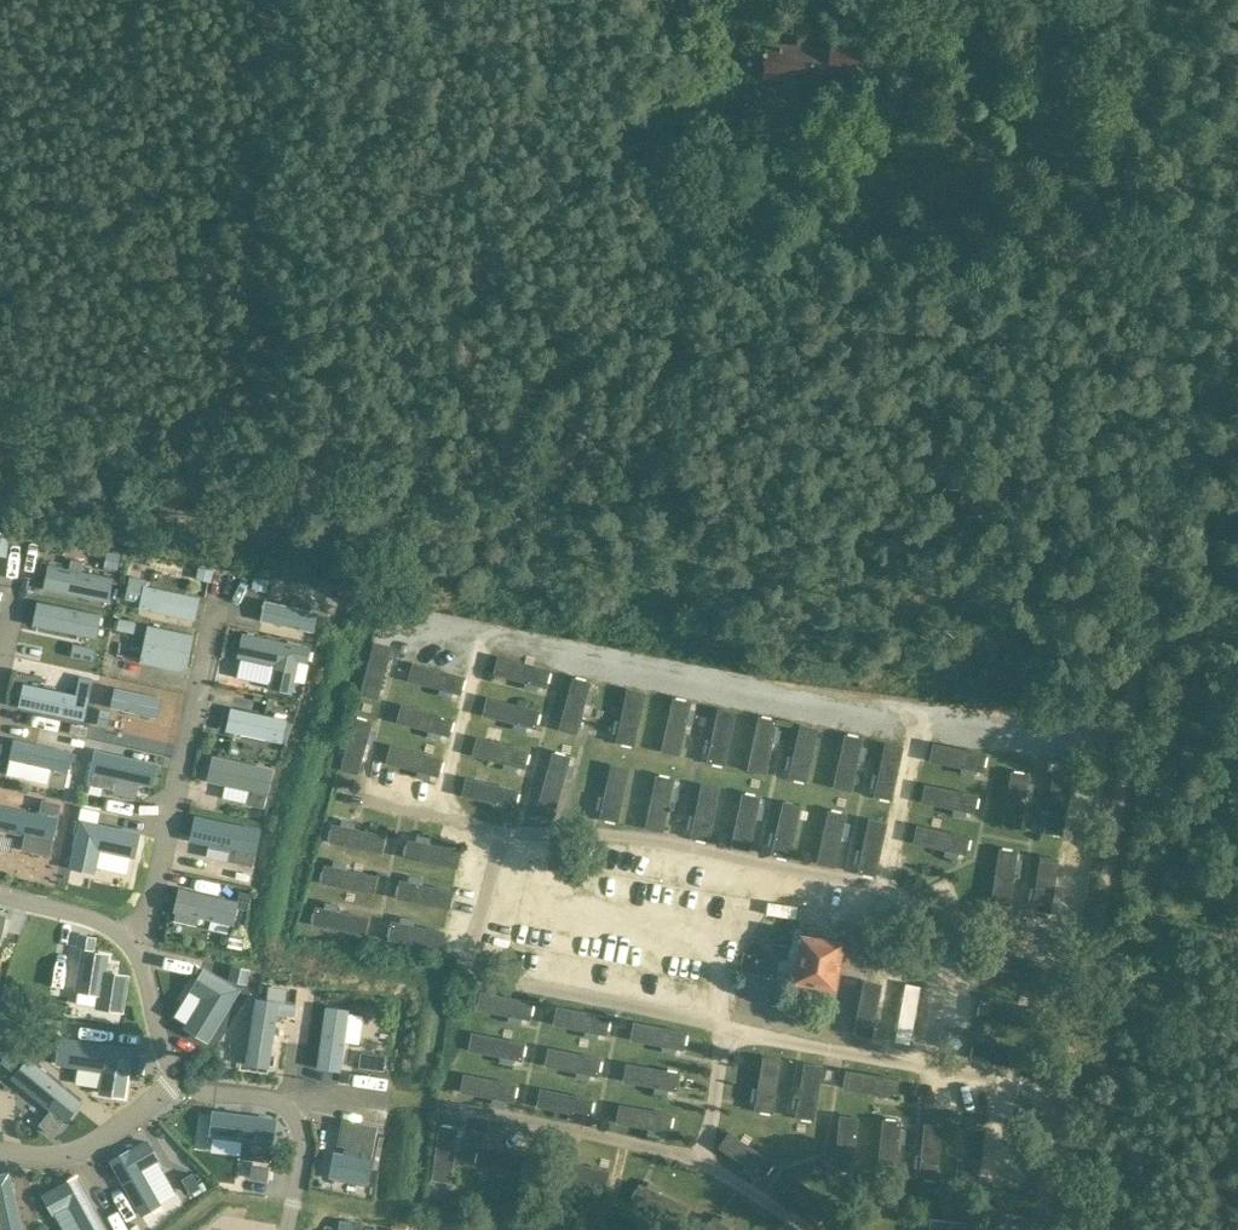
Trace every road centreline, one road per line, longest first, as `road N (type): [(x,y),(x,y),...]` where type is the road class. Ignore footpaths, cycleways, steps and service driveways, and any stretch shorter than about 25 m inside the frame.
road 1 (track): [(1065,1089),(1154,545),(1144,0)]
road 2 (track): [(1088,981),(1237,987)]
road 3 (track): [(1046,1229),(1065,1089)]

